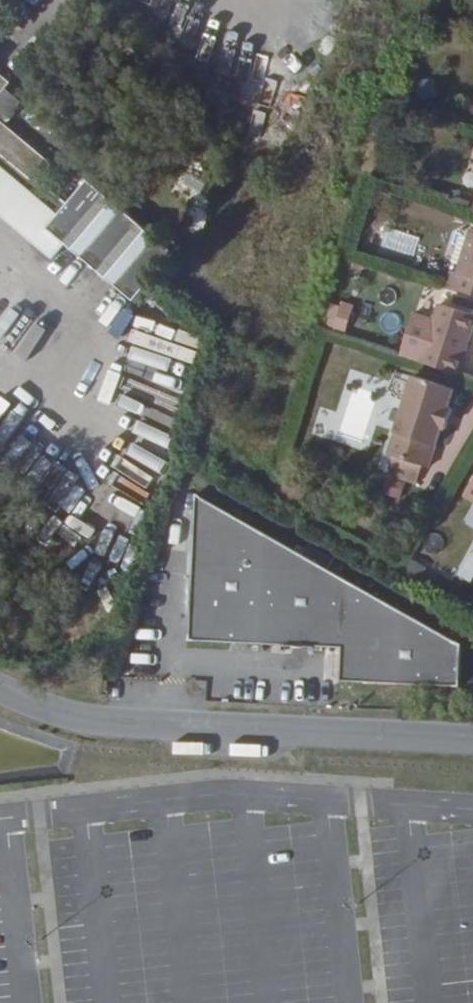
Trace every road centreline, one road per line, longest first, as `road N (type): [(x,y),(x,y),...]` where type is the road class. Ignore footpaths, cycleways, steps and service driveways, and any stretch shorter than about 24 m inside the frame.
road 1 (residential): [(0,688),(125,726),(472,739)]

